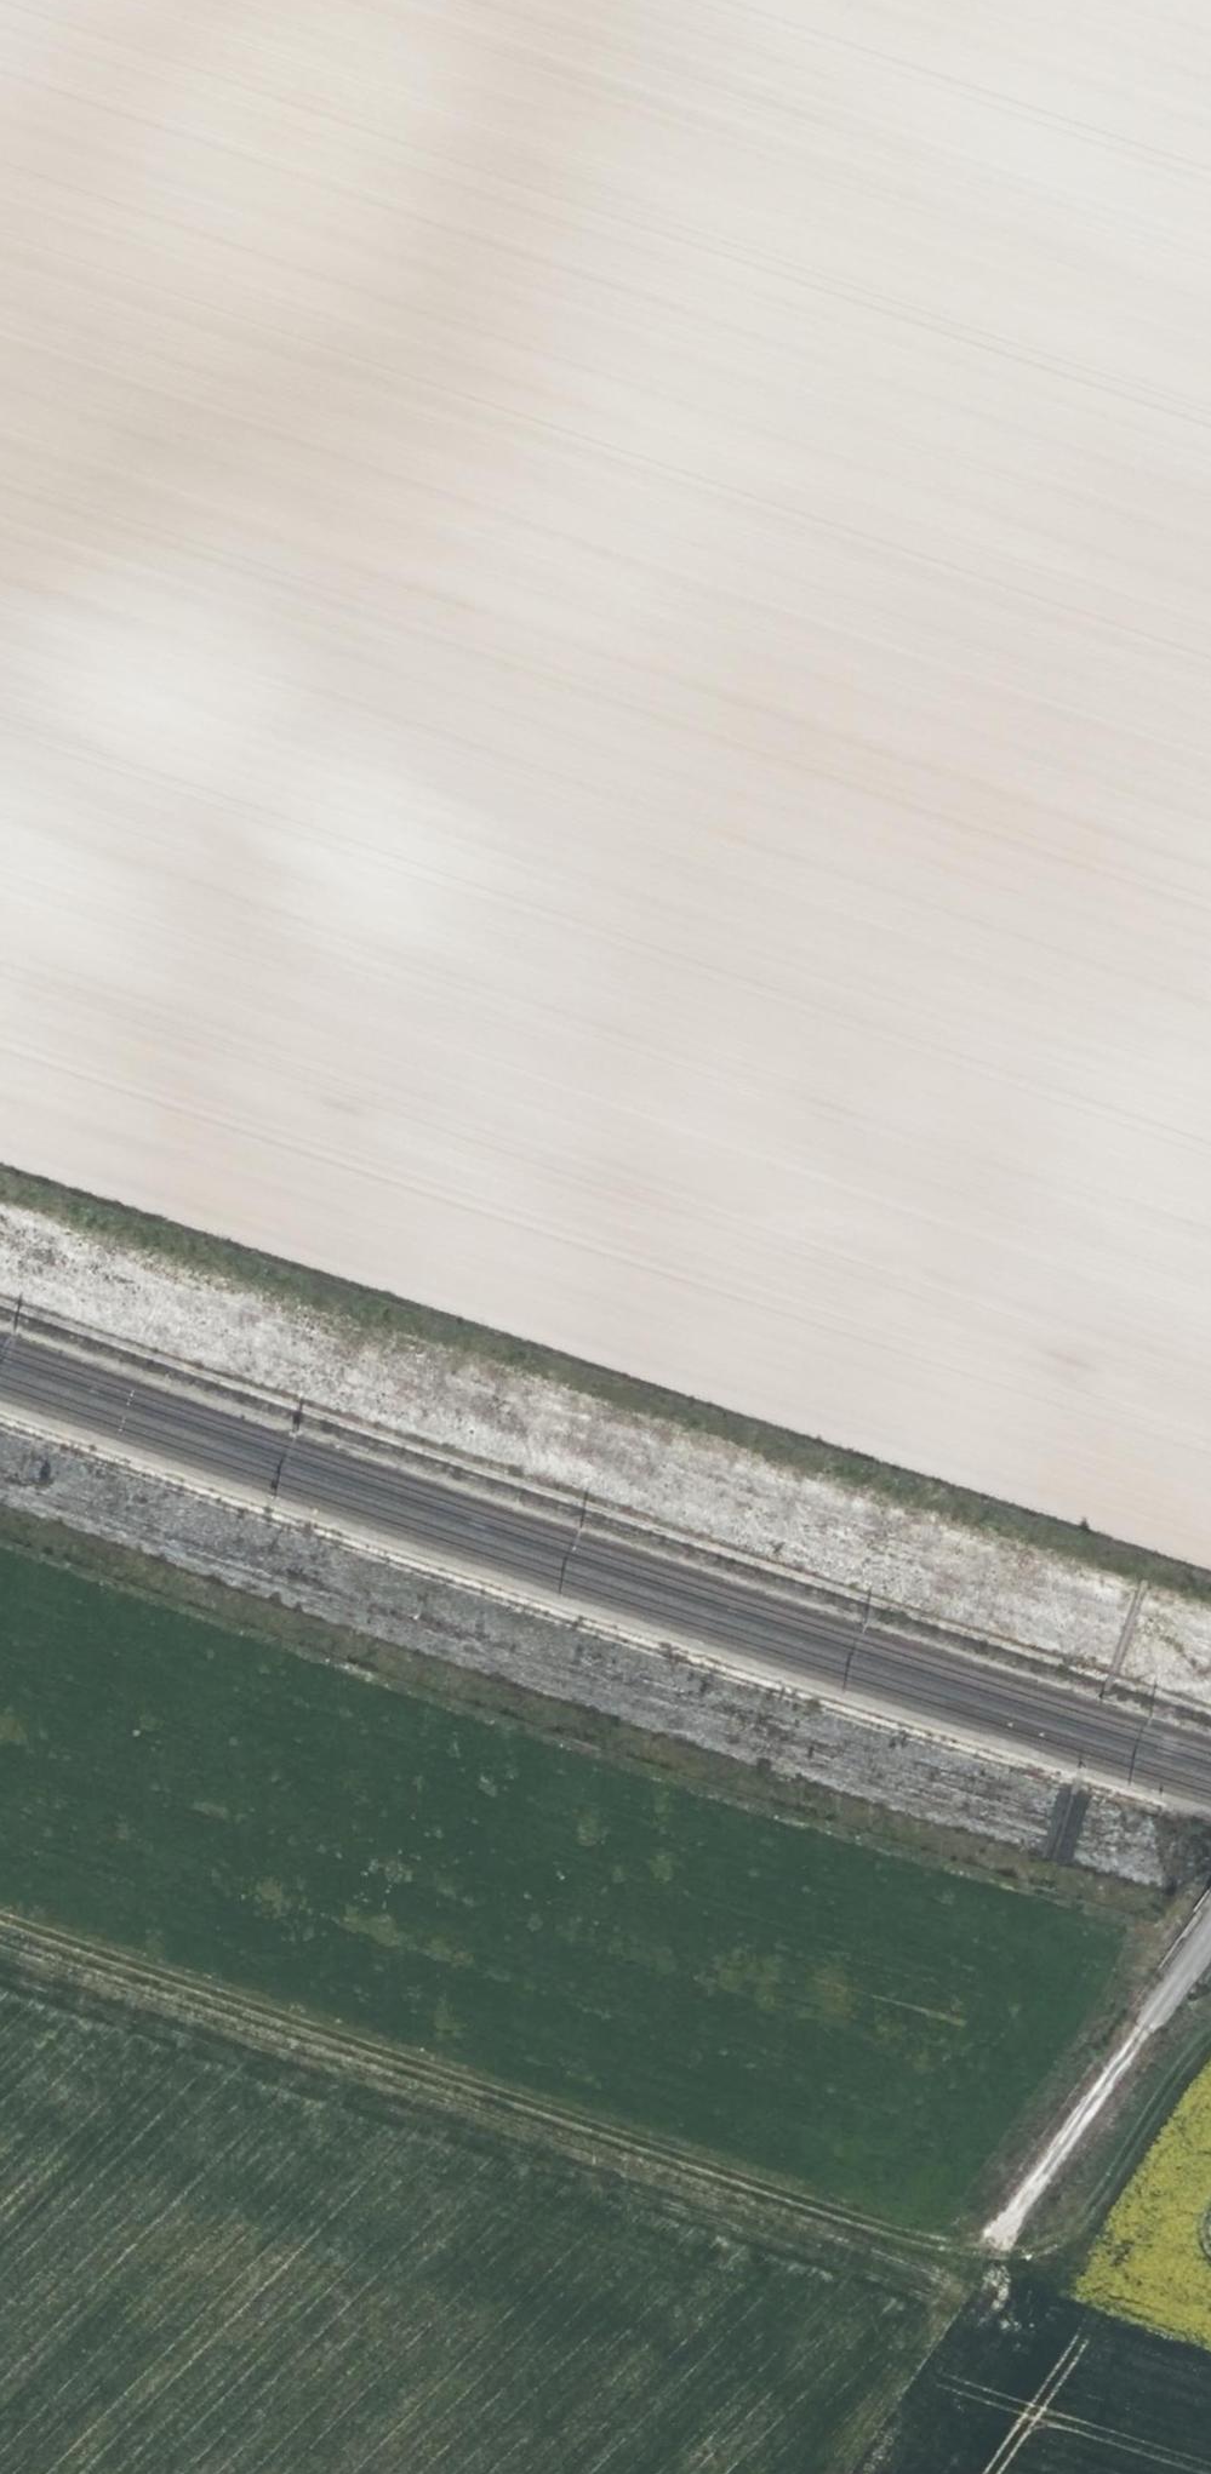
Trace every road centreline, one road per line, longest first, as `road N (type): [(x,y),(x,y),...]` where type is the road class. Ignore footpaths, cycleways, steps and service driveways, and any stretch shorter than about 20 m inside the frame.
road 1 (track): [(980,2262),(0,1906)]
road 2 (track): [(980,2262),(1021,2263),(1063,2234),(1210,2029)]

